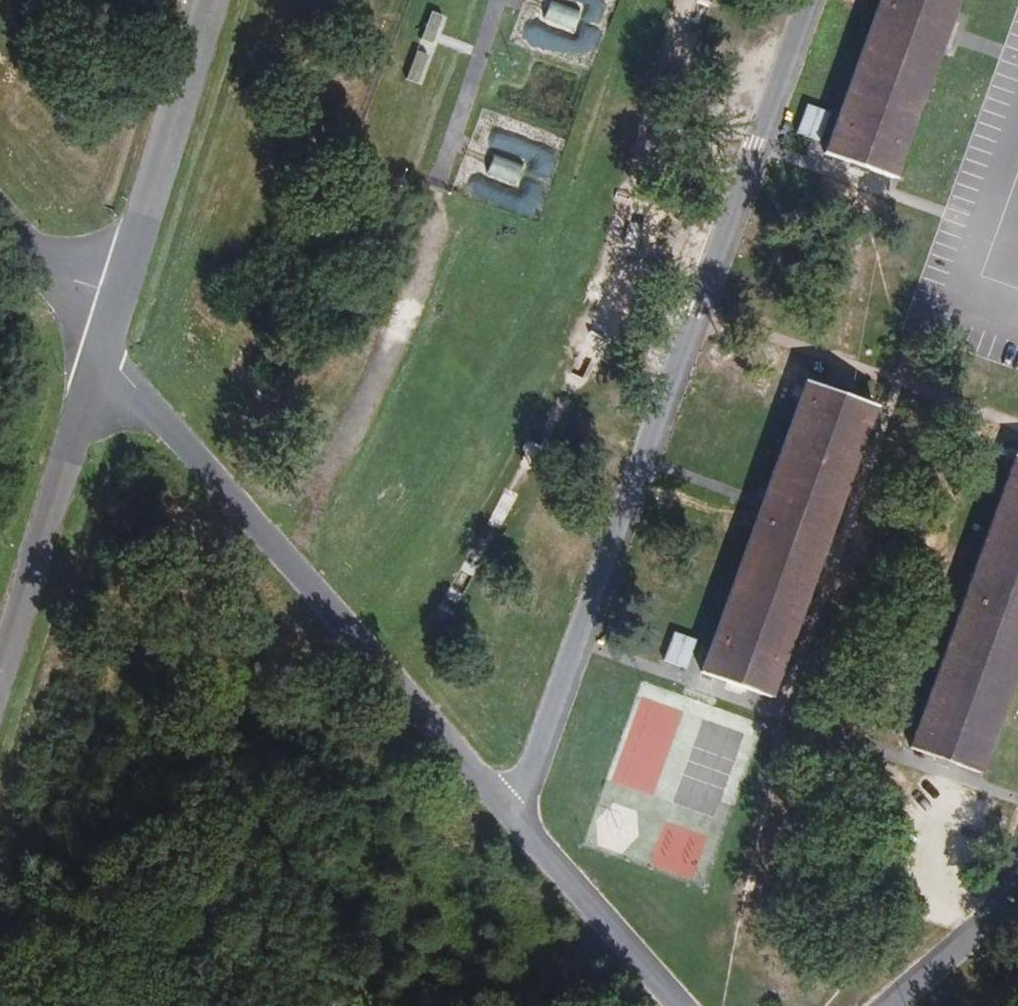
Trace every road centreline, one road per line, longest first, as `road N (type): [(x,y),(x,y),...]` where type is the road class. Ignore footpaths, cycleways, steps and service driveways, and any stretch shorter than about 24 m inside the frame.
road 1 (unclassified): [(679,1005),(101,348)]
road 2 (unclassified): [(101,348),(213,0)]
road 3 (unclassified): [(0,675),(101,348)]
road 4 (unclassified): [(889,1005),(999,909),(1017,860)]
road 5 (unclassified): [(101,348),(0,215)]

